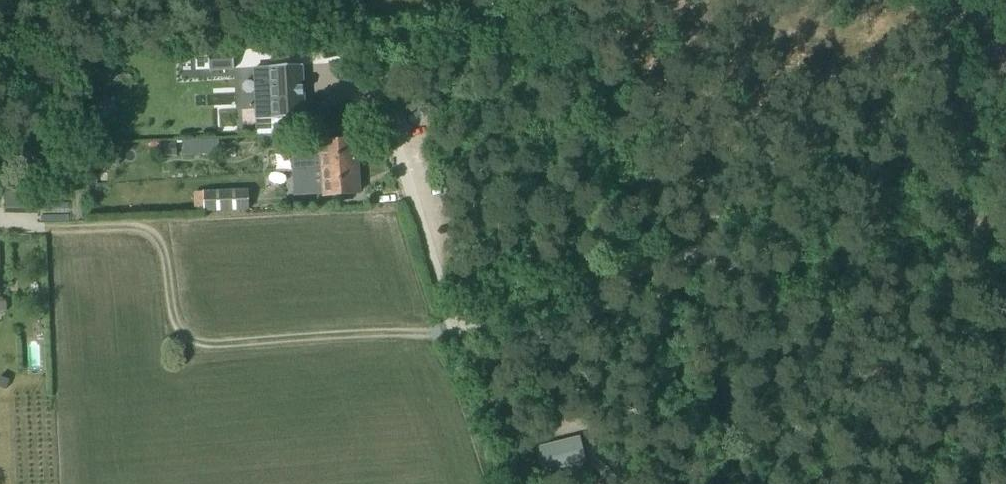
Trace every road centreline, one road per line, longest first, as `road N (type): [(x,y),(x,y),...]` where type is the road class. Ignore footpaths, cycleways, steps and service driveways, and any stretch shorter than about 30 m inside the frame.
road 1 (unclassified): [(453,329),(690,257),(727,265)]
road 2 (unclassified): [(453,329),(386,135),(363,84),(354,87)]
road 3 (unclassified): [(835,483),(792,353),(758,292),(727,265)]

